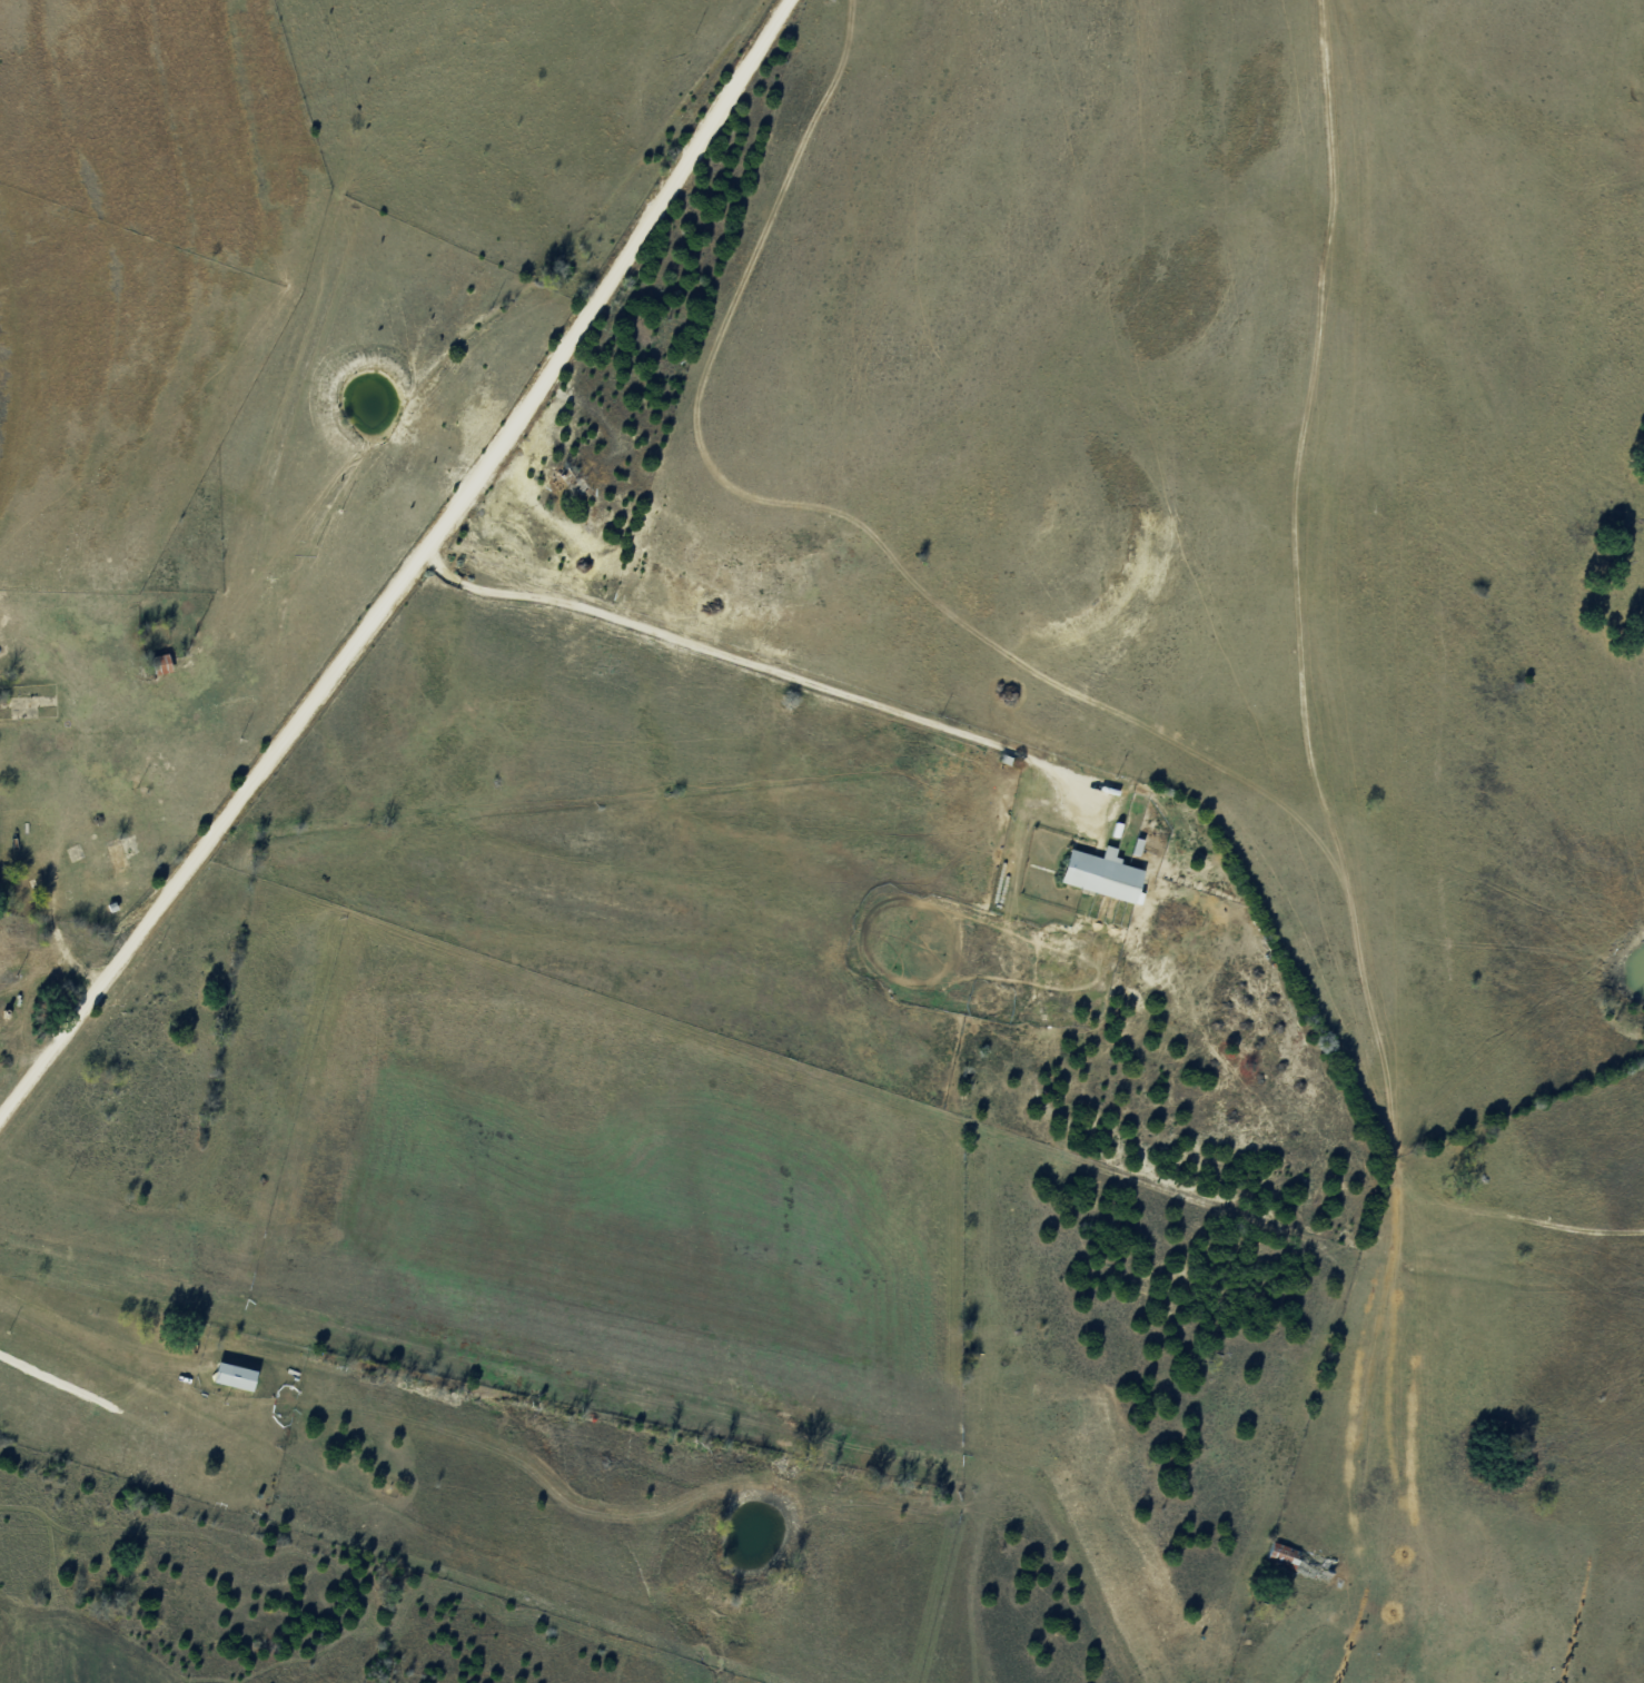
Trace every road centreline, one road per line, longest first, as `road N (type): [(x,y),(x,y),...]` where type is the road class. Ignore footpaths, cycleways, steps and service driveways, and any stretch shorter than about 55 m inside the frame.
road 1 (residential): [(0,1221),(69,1057),(219,917),(319,766),(424,661),(507,516),(757,170),(862,0)]
road 2 (residential): [(667,294),(932,343)]

